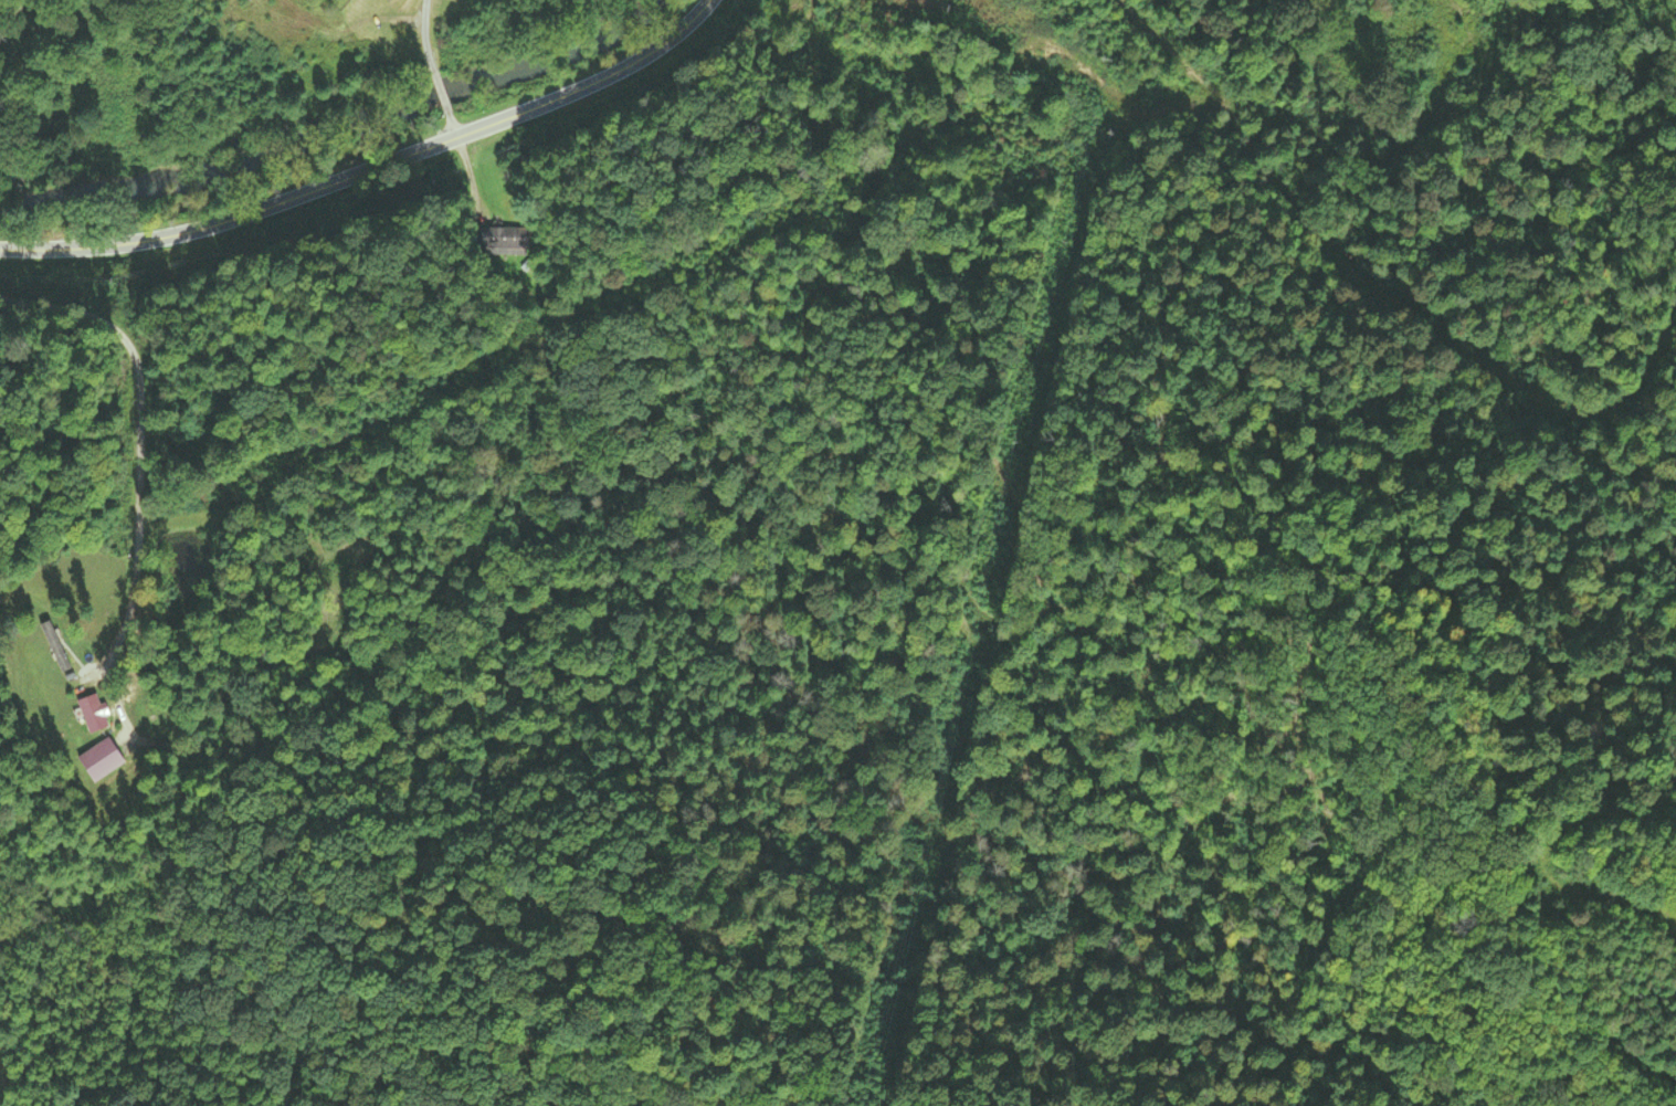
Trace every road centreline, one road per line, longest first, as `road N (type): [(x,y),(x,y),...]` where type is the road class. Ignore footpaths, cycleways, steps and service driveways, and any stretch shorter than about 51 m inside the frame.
road 1 (tertiary): [(0,247),(172,235),(323,187),(613,72),(667,40),(708,0)]

